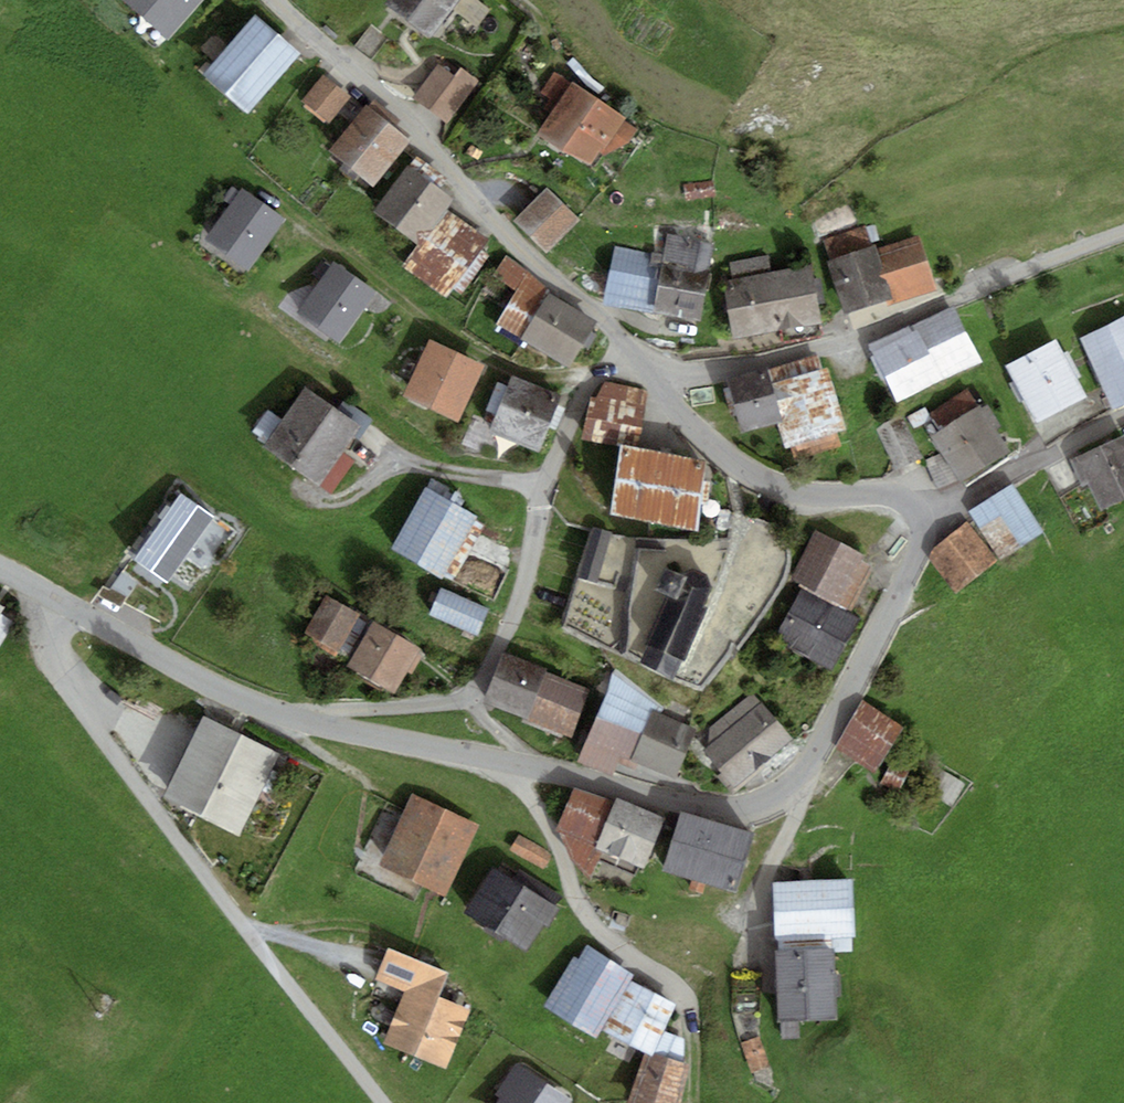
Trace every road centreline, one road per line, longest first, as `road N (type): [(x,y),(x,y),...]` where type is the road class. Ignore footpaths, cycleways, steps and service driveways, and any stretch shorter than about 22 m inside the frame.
road 1 (unclassified): [(300,720),(689,804),(749,804),(799,776),(834,725),(919,553),(921,519)]
road 2 (residential): [(383,1102),(59,681),(48,636),(63,605)]
road 3 (residential): [(627,348),(594,381),(545,485),(519,603),(486,679),(442,704),(300,720)]
road 4 (unclassified): [(627,348),(514,244),(390,101),(275,0)]
road 5 (residential): [(655,383),(834,345),(1123,233)]
road 6 (track): [(594,381),(517,372),(473,352),(262,190)]
road 7 (unclassified): [(921,519),(896,495),(823,497),(764,483),(716,450),(655,383)]
road 8 (unclassified): [(63,605),(300,720)]
road 9 (residential): [(1123,417),(921,519)]

